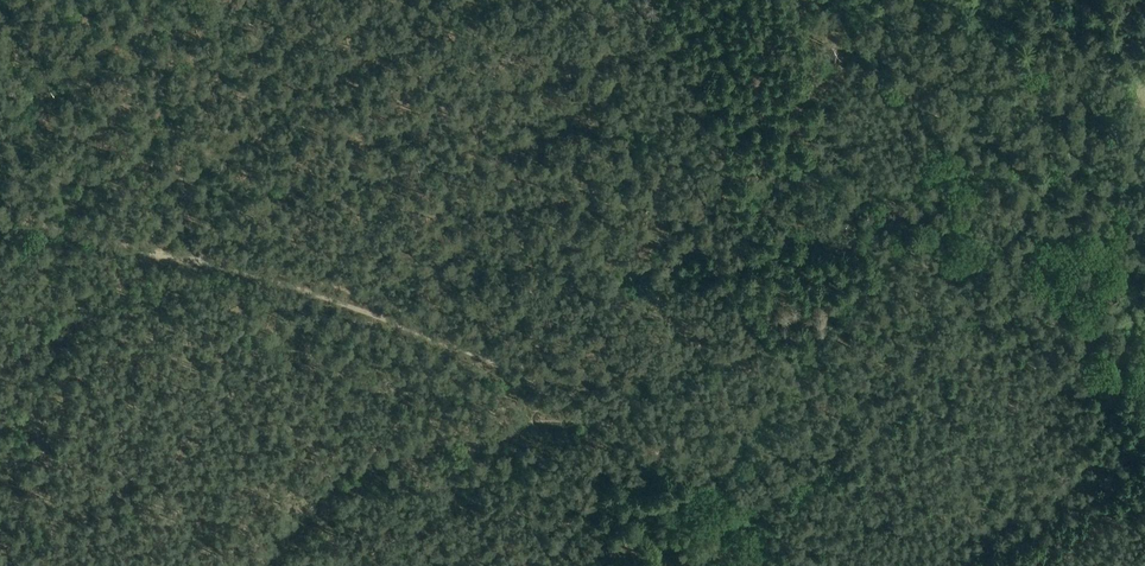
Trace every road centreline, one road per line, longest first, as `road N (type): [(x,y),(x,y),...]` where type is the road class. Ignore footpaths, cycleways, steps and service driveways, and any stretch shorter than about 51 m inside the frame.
road 1 (track): [(0,227),(202,263),(315,295),(495,363),(708,484),(725,565)]
road 2 (track): [(485,359),(422,317),(271,270),(202,260)]
road 3 (track): [(135,0),(171,115),(202,263)]
road 4 (track): [(750,255),(726,212),(721,125),(729,53),(701,0)]

